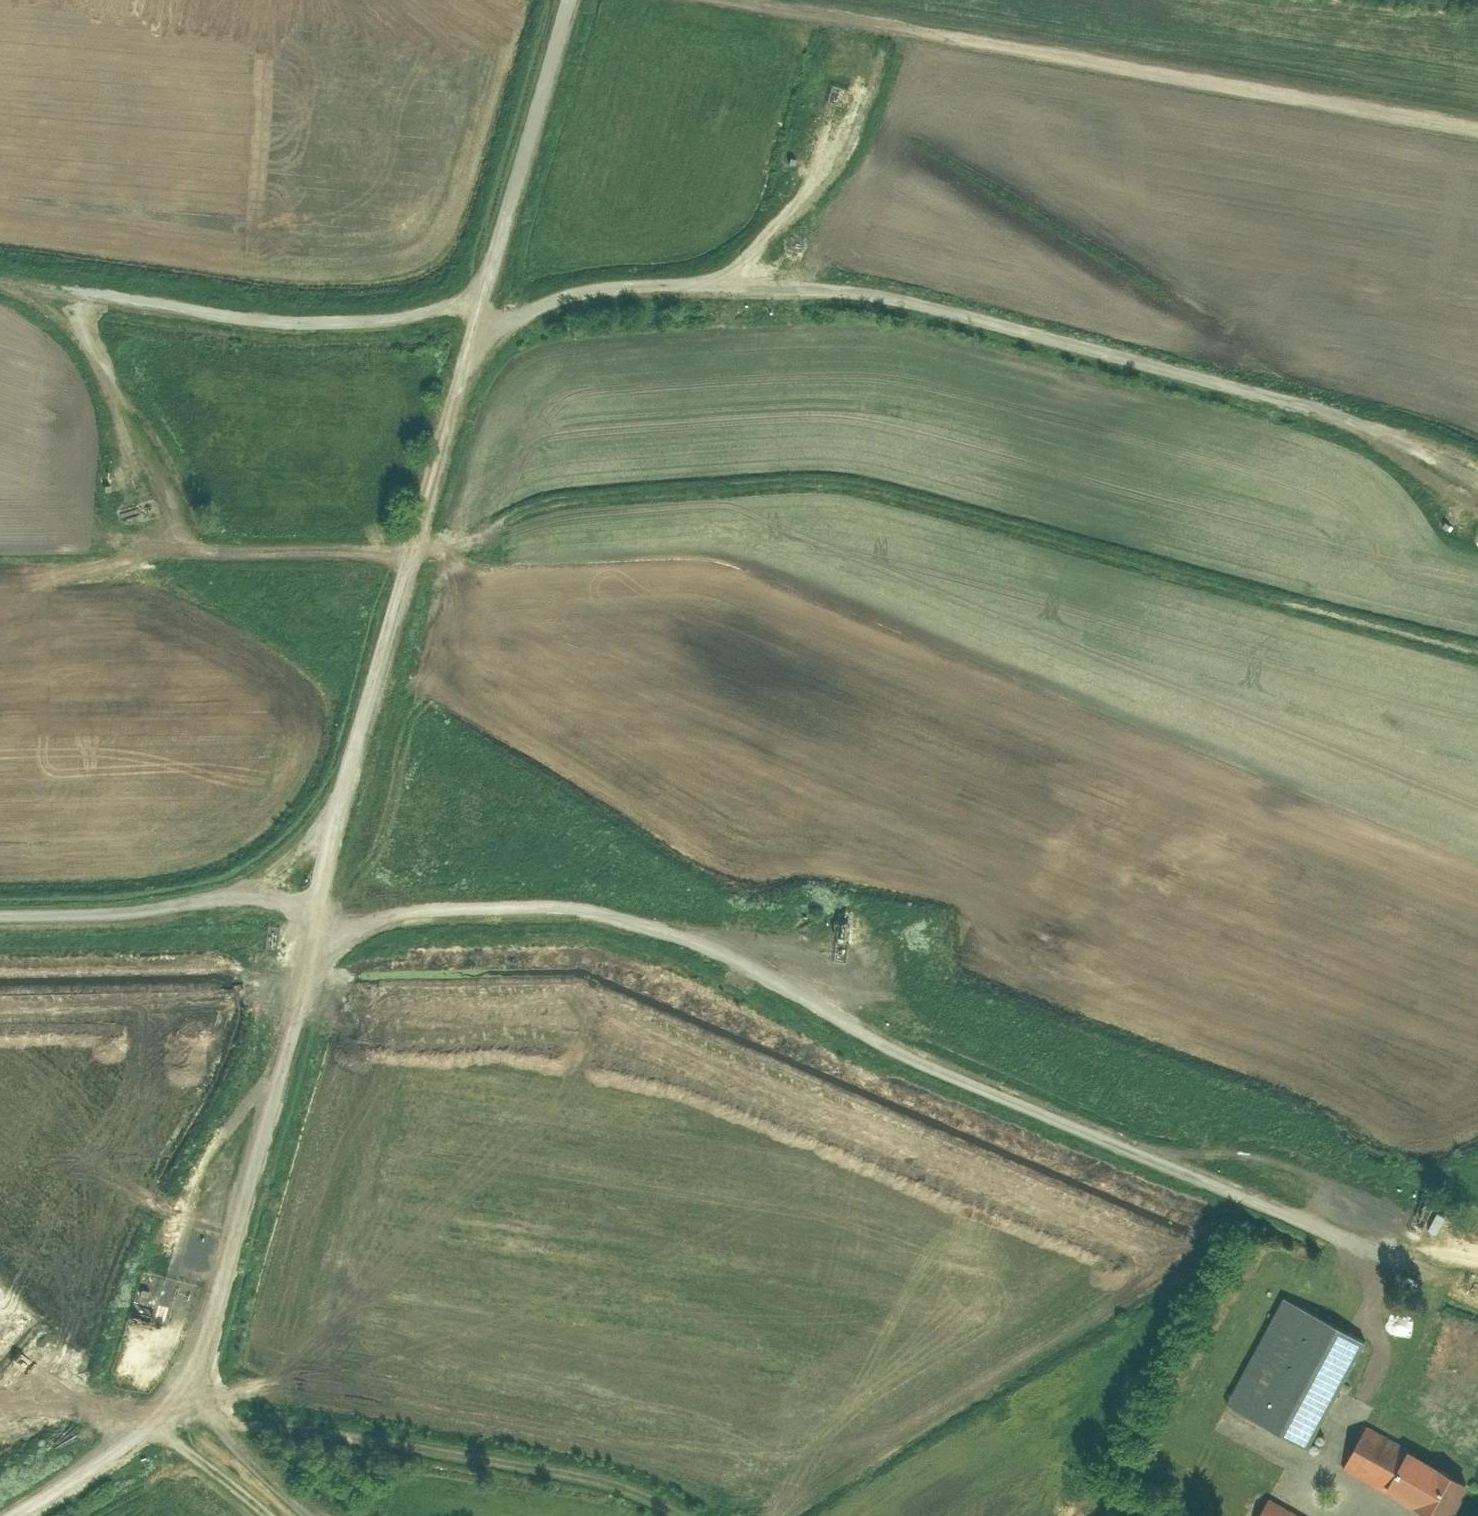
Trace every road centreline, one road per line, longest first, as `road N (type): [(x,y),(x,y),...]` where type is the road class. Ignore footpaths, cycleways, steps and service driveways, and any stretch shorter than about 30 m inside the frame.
road 1 (track): [(558,0),(306,902),(218,1277),(194,1347),(139,1427),(1,1515)]
road 2 (track): [(294,952),(410,913),(568,908),(671,935),(732,957),(938,1073),(1383,1256)]
road 3 (track): [(407,541),(466,544),(506,518),(612,500),(829,483),(1477,653)]
road 4 (track): [(708,289),(864,296),(1294,405),(1365,430),(1477,506)]
road 5 (track): [(715,0),(1477,135)]
road 6 (track): [(458,357),(535,313),(592,293),(708,289),(759,253),(804,196),(830,113)]
road 7 (track): [(473,304),(356,328),(0,287)]
road 8 (track): [(0,908),(94,907),(245,888),(306,902)]
road 9 (track): [(262,1090),(205,1162),(164,1279)]
road 10 (track): [(194,1347),(227,1446),(310,1515)]
road 11 (track): [(80,299),(143,496)]

